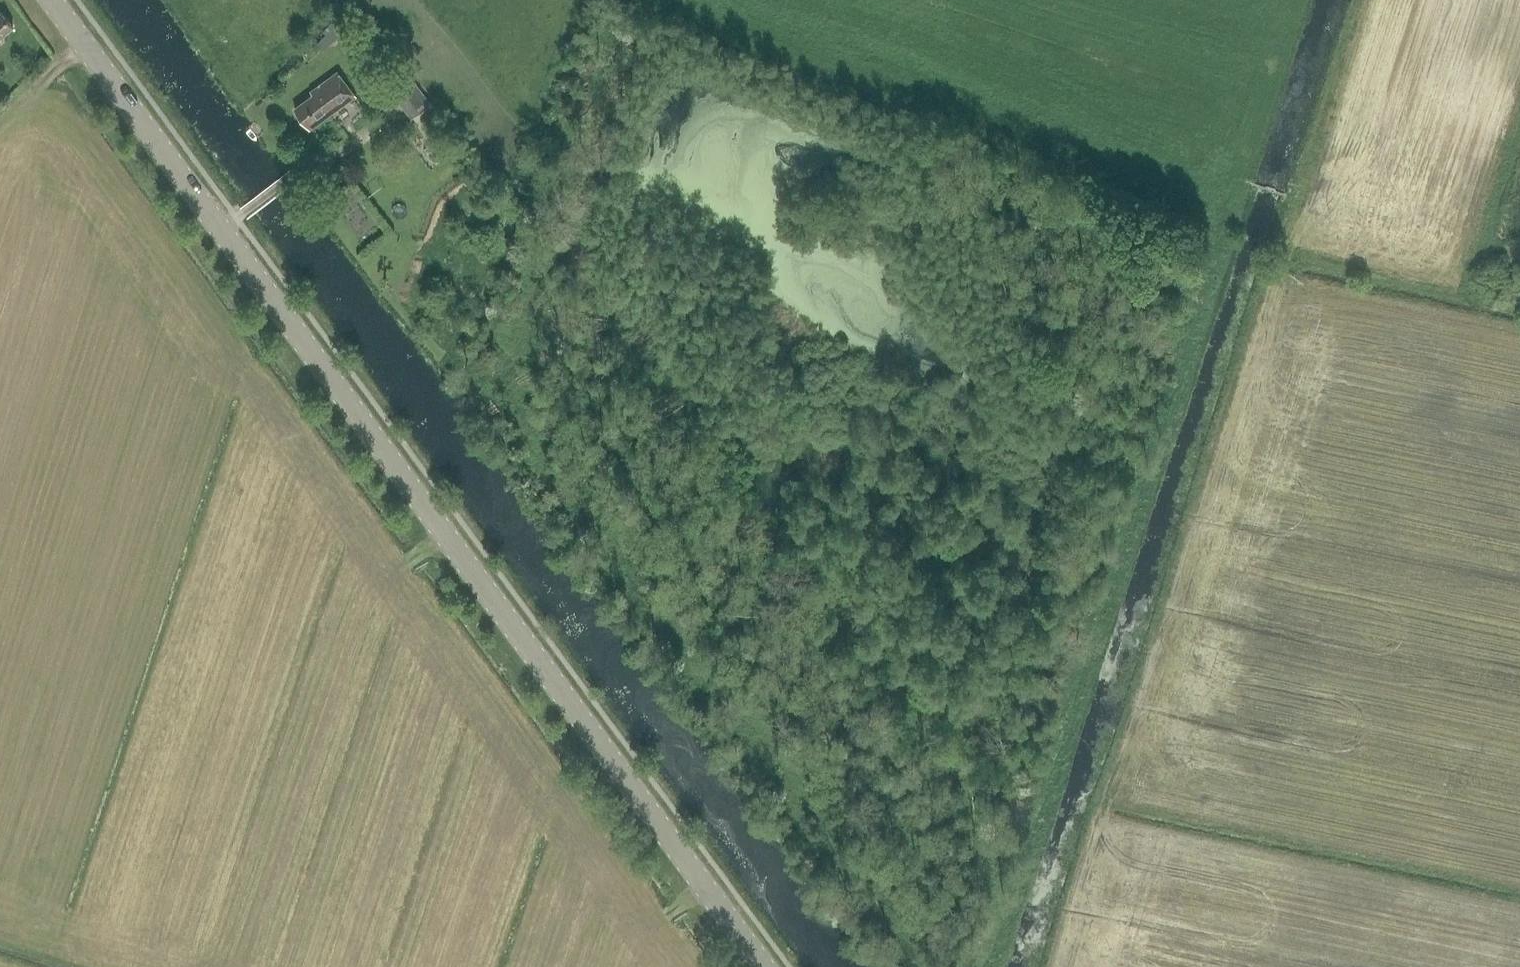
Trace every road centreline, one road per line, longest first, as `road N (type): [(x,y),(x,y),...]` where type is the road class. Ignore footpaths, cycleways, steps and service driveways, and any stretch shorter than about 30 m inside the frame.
road 1 (tertiary): [(763,966),(45,0)]

